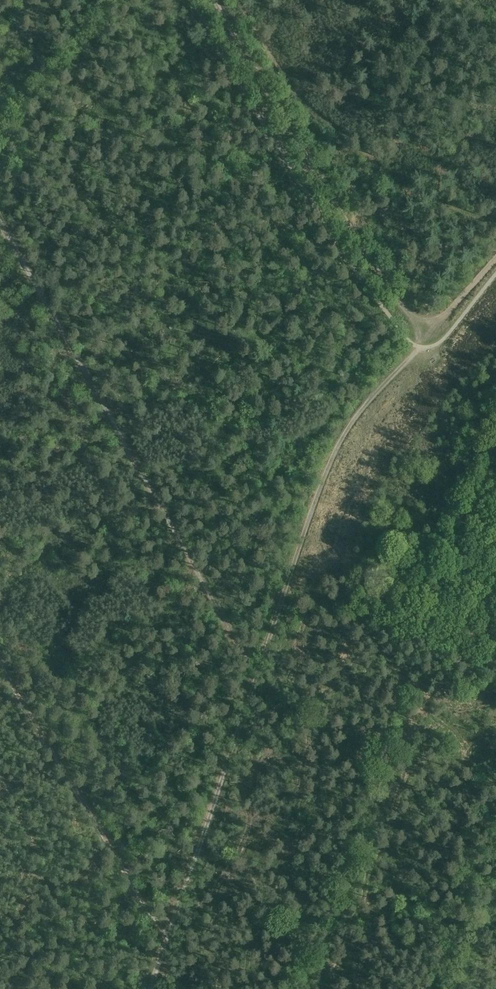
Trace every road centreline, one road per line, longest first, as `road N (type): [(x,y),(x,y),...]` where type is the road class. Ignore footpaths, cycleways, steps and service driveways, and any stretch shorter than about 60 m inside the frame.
road 1 (track): [(0,221),(258,672)]
road 2 (track): [(437,323),(418,319),(388,286),(213,0)]
road 3 (track): [(258,672),(343,436),(437,323)]
road 4 (track): [(166,937),(258,672)]

